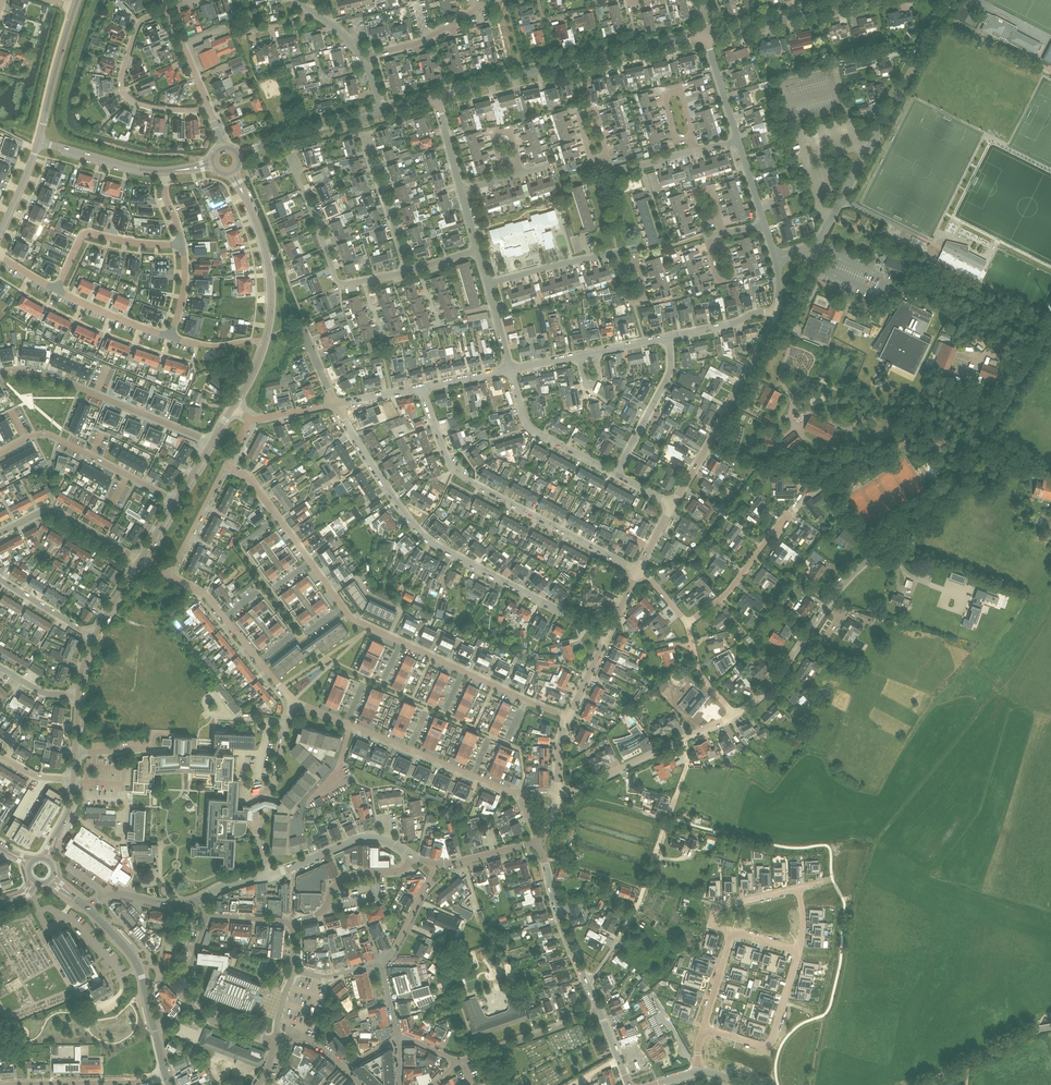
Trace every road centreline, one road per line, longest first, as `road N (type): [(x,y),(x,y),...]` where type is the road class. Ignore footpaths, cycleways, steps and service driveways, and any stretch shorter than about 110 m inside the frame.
road 1 (residential): [(607,637),(423,535),(335,404)]
road 2 (residential): [(733,716),(778,677),(844,582),(975,456)]
road 3 (residential): [(776,258),(818,244),(946,0)]
road 4 (residential): [(638,570),(463,478),(449,464),(421,388)]
road 5 (tertiary): [(436,97),(706,35)]
road 6 (residential): [(587,984),(633,918),(686,768),(686,738)]
road 7 (tertiary): [(234,172),(263,242),(270,307),(254,371),(232,408)]
road 8 (residential): [(0,374),(57,378),(210,443)]
road 9 (residential): [(673,504),(777,314)]
road 10 (residential): [(176,501),(51,434),(0,452)]
road 11 (residential): [(207,107),(160,110),(124,94),(120,79),(140,22),(168,10)]
road 12 (tertiary): [(166,1075),(138,967),(87,907)]
road 13 (residential): [(799,950),(768,1044),(704,1027)]
road 14 (residential): [(250,1033),(197,1012),(183,995),(209,914)]
road 15 (residential): [(4,1083),(166,1075)]
road 16 (residential): [(182,245),(88,233),(56,290)]
road 17 (residential): [(616,474),(528,426),(510,369)]
road 18 (tertiary): [(706,35),(860,0)]
road 19 (residential): [(0,533),(60,512),(139,562)]
road 20 (residential): [(293,158),(336,279),(364,281)]
road 21 (residential): [(271,875),(369,836),(413,857)]
road 22 (residential): [(457,1062),(601,1011)]
road 23 (residential): [(616,474),(673,373),(671,337)]
road 24 (tertiary): [(239,156),(383,112)]
road 25 (residential): [(587,984),(537,843)]
road 26 (residential): [(292,923),(320,913),(344,879),(400,871),(413,857)]
road 27 (unclassified): [(975,456),(1050,330)]
road 28 (residential): [(687,624),(720,601),(788,521)]
road 29 (residential): [(408,271),(367,138)]
road 30 (tertiary): [(38,142),(75,9)]
road 31 (residential): [(559,792),(686,738)]
road 32 (residential): [(488,283),(617,253)]
road 33 (tertiary): [(166,171),(38,142)]
road 34 (residential): [(168,576),(226,464)]
road 35 (residential): [(56,290),(171,337)]

